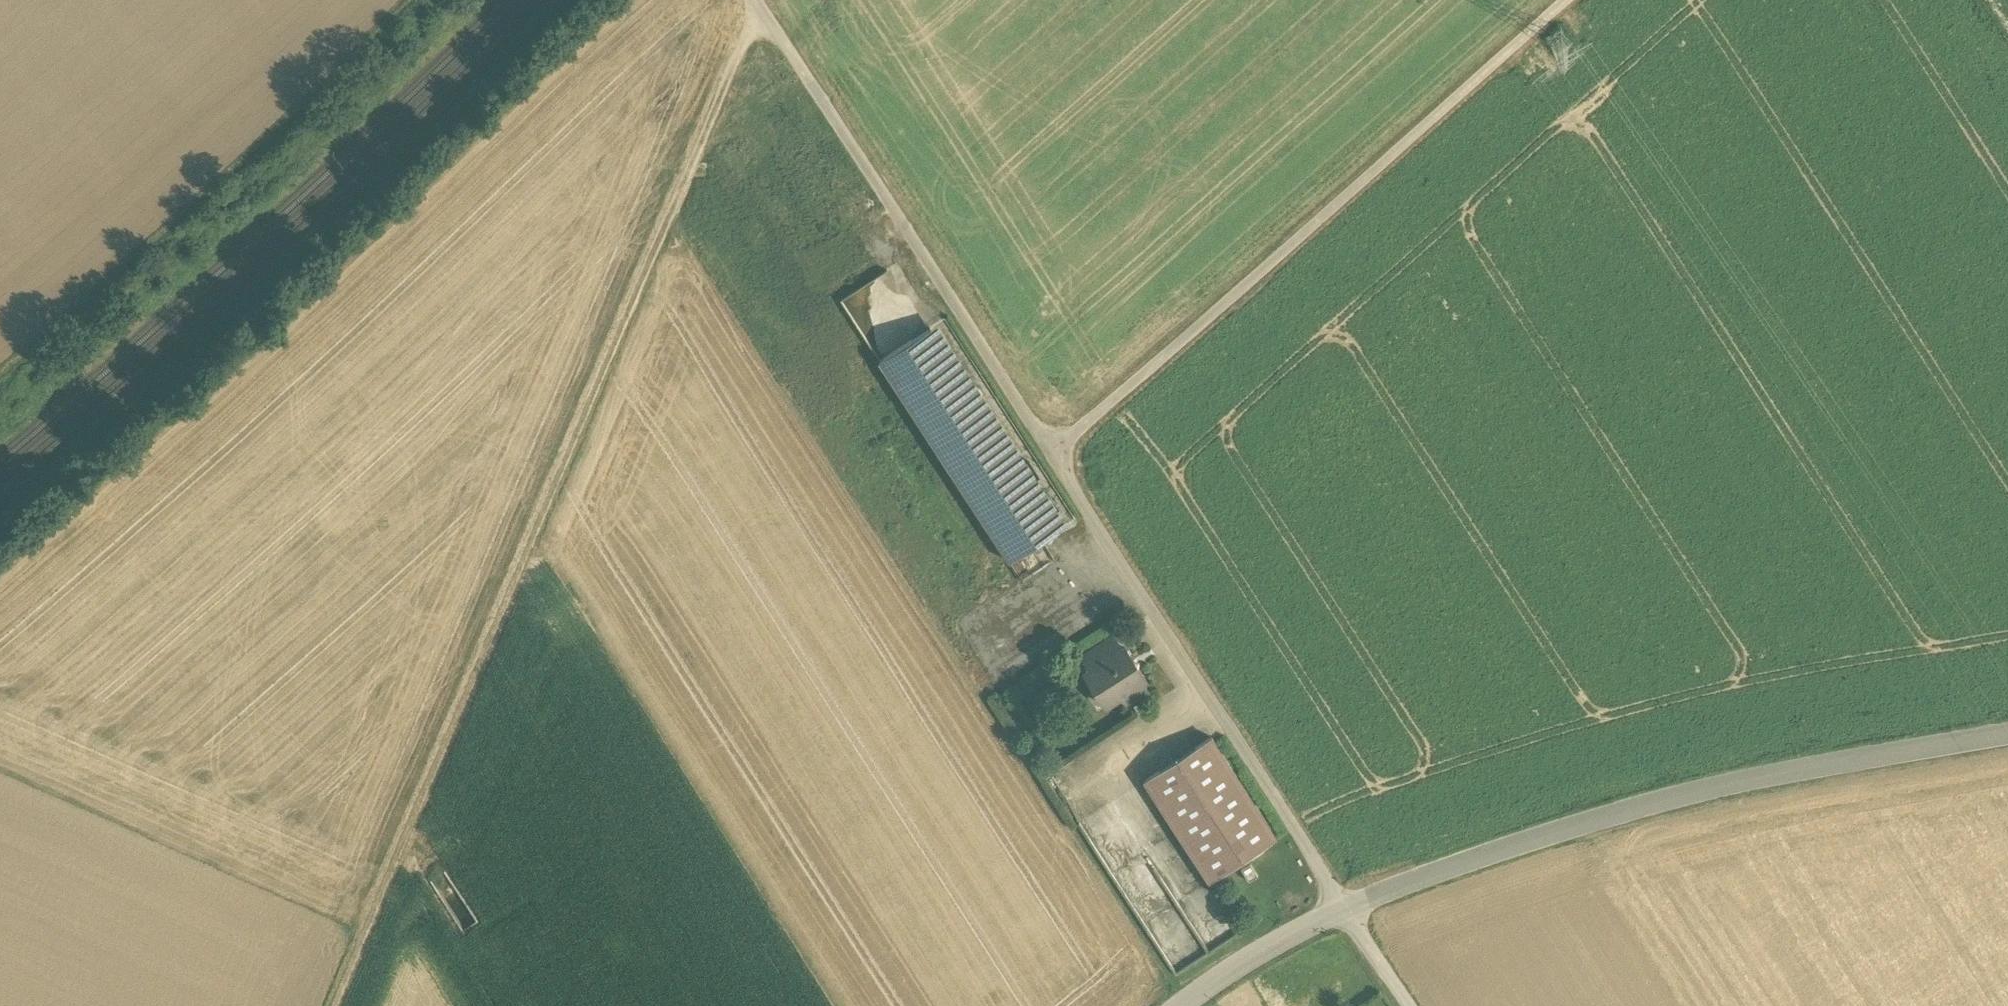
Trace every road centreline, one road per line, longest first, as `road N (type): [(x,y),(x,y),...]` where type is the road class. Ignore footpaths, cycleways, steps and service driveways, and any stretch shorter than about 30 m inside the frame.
road 1 (track): [(1411,1005),(759,7)]
road 2 (unclassified): [(2007,734),(1663,800),(1344,908),(1182,1005)]
road 3 (track): [(673,220),(339,1005)]
road 4 (track): [(1054,453),(1567,0)]
road 5 (track): [(0,371),(410,0)]

